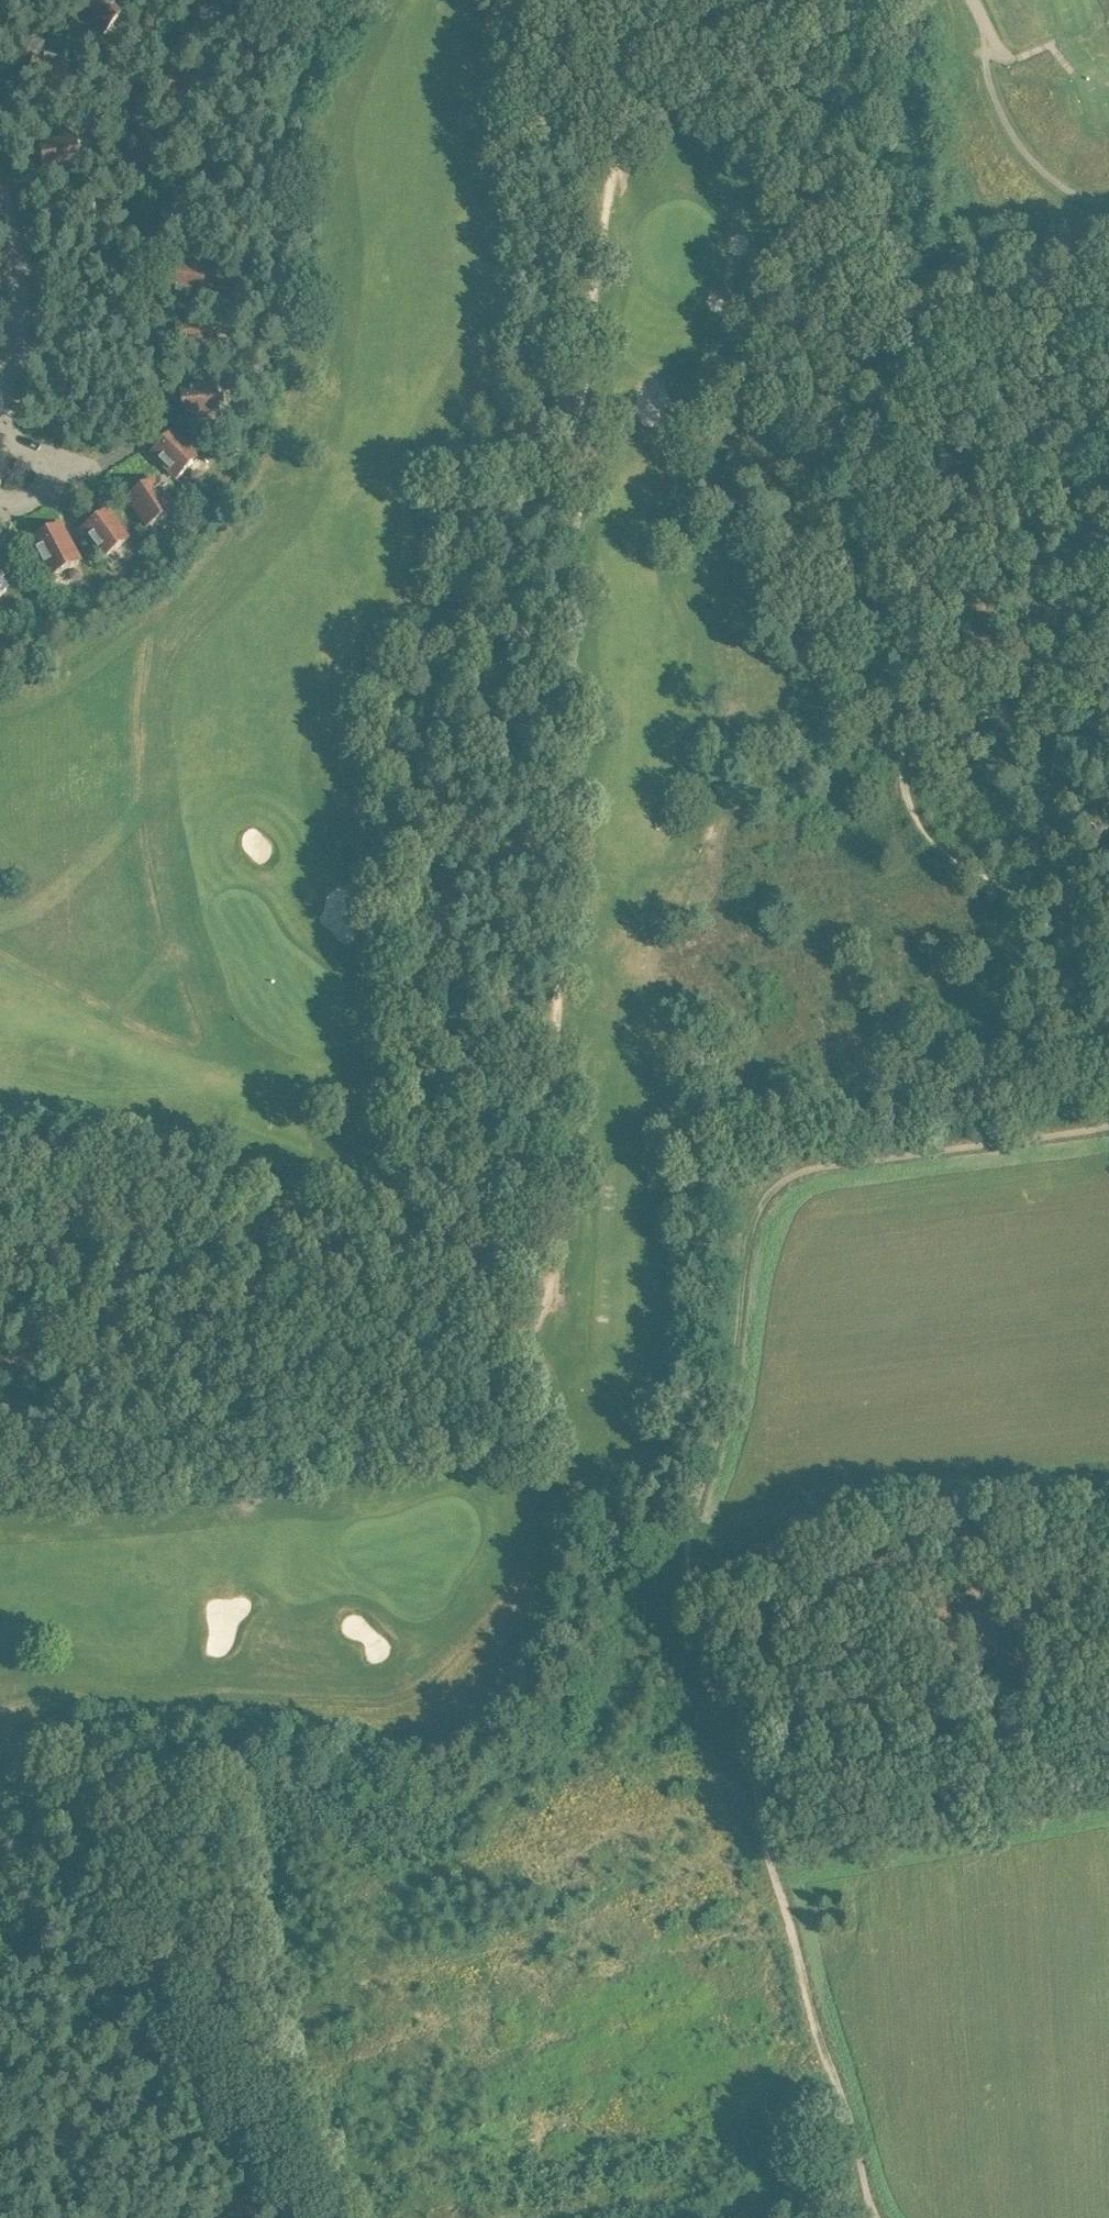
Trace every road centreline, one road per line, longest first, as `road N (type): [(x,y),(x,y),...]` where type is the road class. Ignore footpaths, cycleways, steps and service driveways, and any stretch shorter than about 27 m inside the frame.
road 1 (residential): [(66,477),(107,463),(148,421),(155,398),(137,260),(130,102),(144,73),(207,0)]
road 2 (residential): [(0,196),(21,293),(0,401)]

